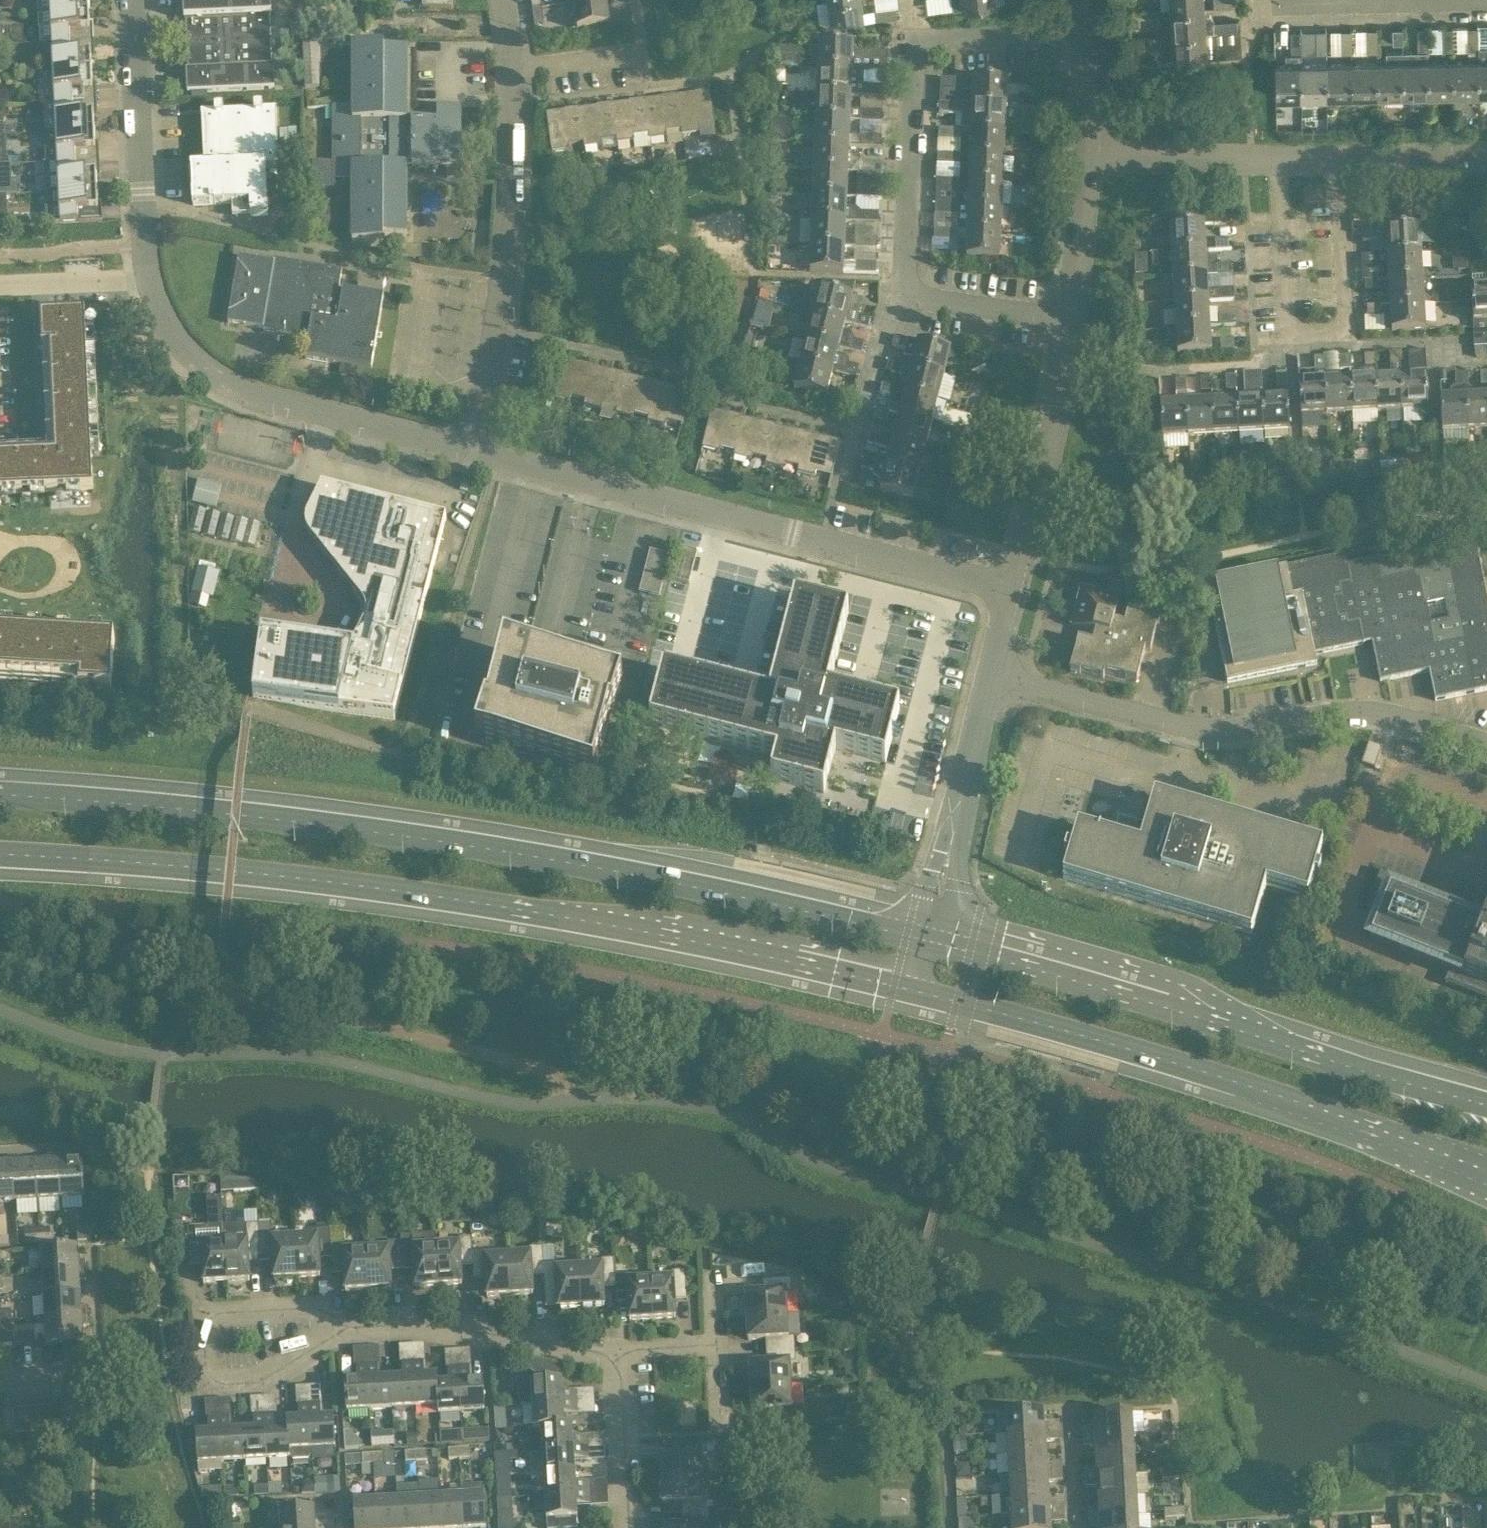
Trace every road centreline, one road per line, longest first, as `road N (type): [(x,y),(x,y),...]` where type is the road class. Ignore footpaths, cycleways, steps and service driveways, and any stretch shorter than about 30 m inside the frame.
road 1 (primary): [(929,939),(627,868),(203,808),(0,796)]
road 2 (primary): [(0,855),(405,892),(656,936),(915,996)]
road 3 (primary): [(915,996),(1238,1088),(1486,1175)]
road 4 (primary): [(1486,1108),(929,939)]
road 5 (residential): [(1011,590),(475,449)]
road 6 (residential): [(1486,745),(1365,713),(1226,732),(1191,728),(991,674)]
road 7 (residential): [(475,449),(510,241),(504,0)]
road 8 (residential): [(1338,160),(1349,341),(1289,344),(1277,159)]
road 9 (residential): [(1070,318),(908,291),(916,34)]
road 10 (residential): [(475,449),(272,400),(222,379),(185,343),(152,280)]
road 11 (residential): [(348,1327),(315,1307),(222,1313),(204,1330),(208,1373),(220,1383),(258,1382),(335,1336)]
road 12 (residential): [(152,280),(135,0)]
road 13 (residential): [(1011,590),(1070,318)]
road 14 (residential): [(929,939),(991,674)]
road 15 (residential): [(613,1363),(596,1352),(436,1324),(348,1327)]
road 16 (residential): [(1084,155),(1277,159)]
road 17 (residential): [(916,34),(1085,29)]
road 18 (residential): [(629,1527),(613,1363)]
road 19 (residential): [(1070,318),(1084,155)]
road 20 (residential): [(152,280),(0,286)]
road 21 (residential): [(1338,160),(1486,154)]
road 22 (residential): [(1256,3),(1388,0)]
road 23 (residential): [(1084,155),(1085,29)]

